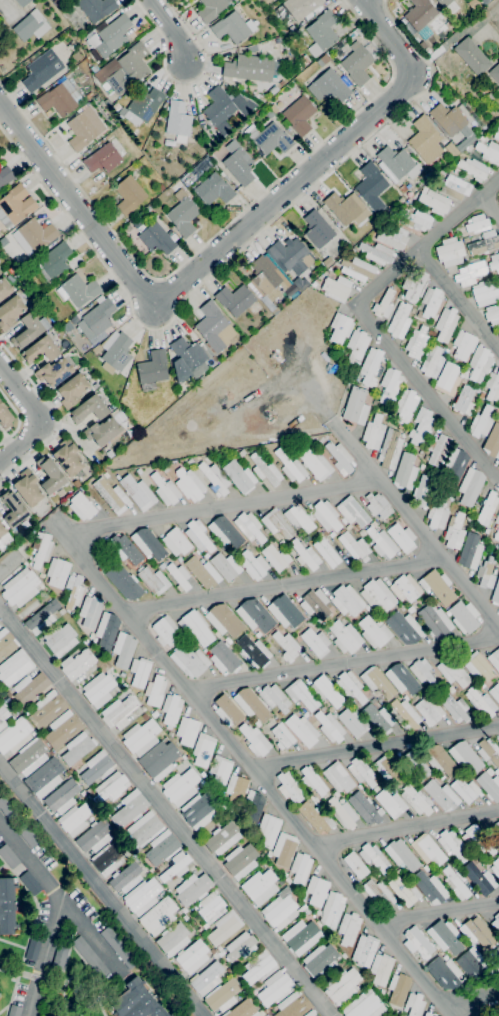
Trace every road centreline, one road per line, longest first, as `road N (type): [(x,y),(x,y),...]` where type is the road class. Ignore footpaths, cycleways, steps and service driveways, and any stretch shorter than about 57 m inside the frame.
road 1 (residential): [(0,105),(153,305),(418,76),(361,0)]

